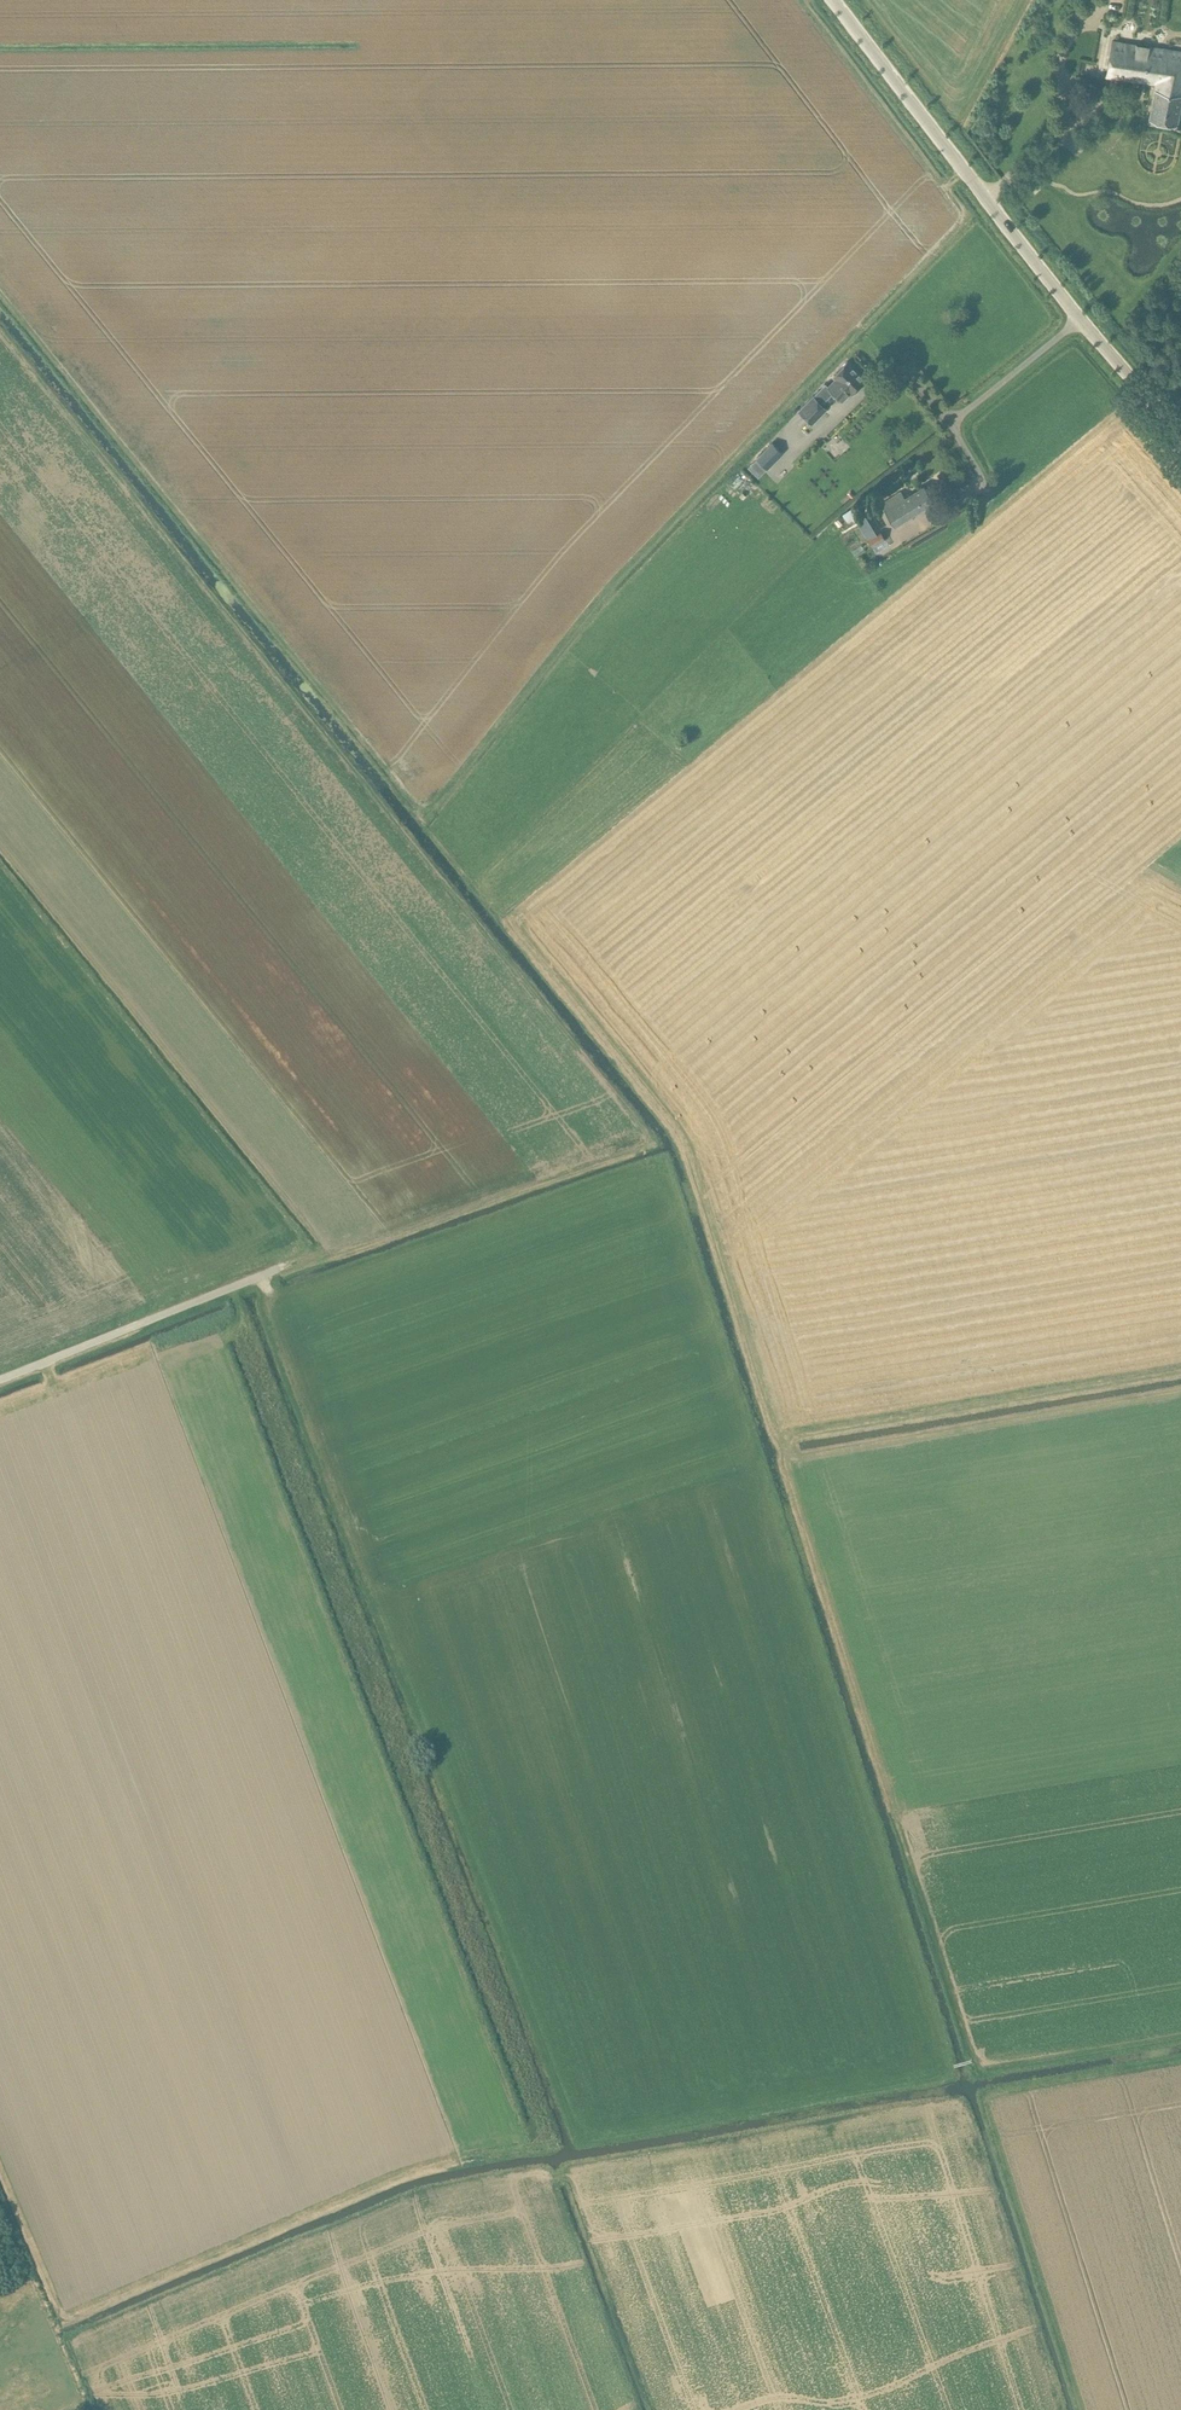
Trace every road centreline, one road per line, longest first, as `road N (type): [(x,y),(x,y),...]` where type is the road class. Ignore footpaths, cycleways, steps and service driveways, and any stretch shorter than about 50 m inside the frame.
road 1 (unclassified): [(1180,428),(1058,289),(838,0)]
road 2 (track): [(0,1380),(284,1267)]

